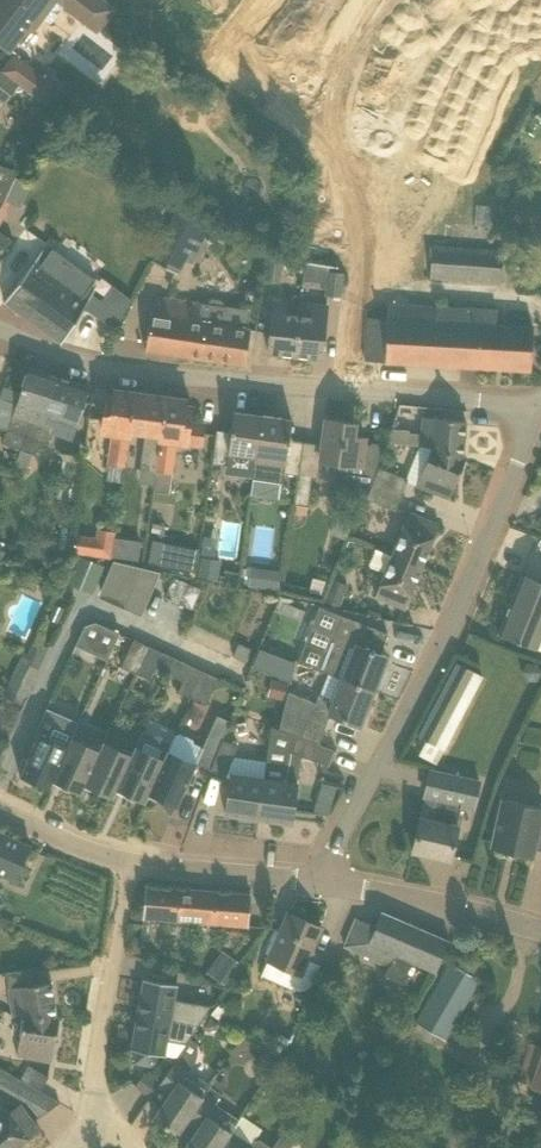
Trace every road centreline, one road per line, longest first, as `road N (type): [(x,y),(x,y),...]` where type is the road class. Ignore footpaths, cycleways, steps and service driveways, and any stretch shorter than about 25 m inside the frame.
road 1 (residential): [(538,410),(126,372),(56,355),(0,330)]
road 2 (residential): [(327,882),(538,410)]
road 3 (unknown): [(353,390),(361,218),(329,133),(297,102)]
road 4 (unknown): [(279,0),(238,55),(297,102),(367,0)]
road 5 (residential): [(92,1096),(129,864)]
road 6 (residential): [(540,930),(453,903),(327,882)]
road 7 (residential): [(327,882),(129,864)]
road 8 (residential): [(129,864),(0,807)]

